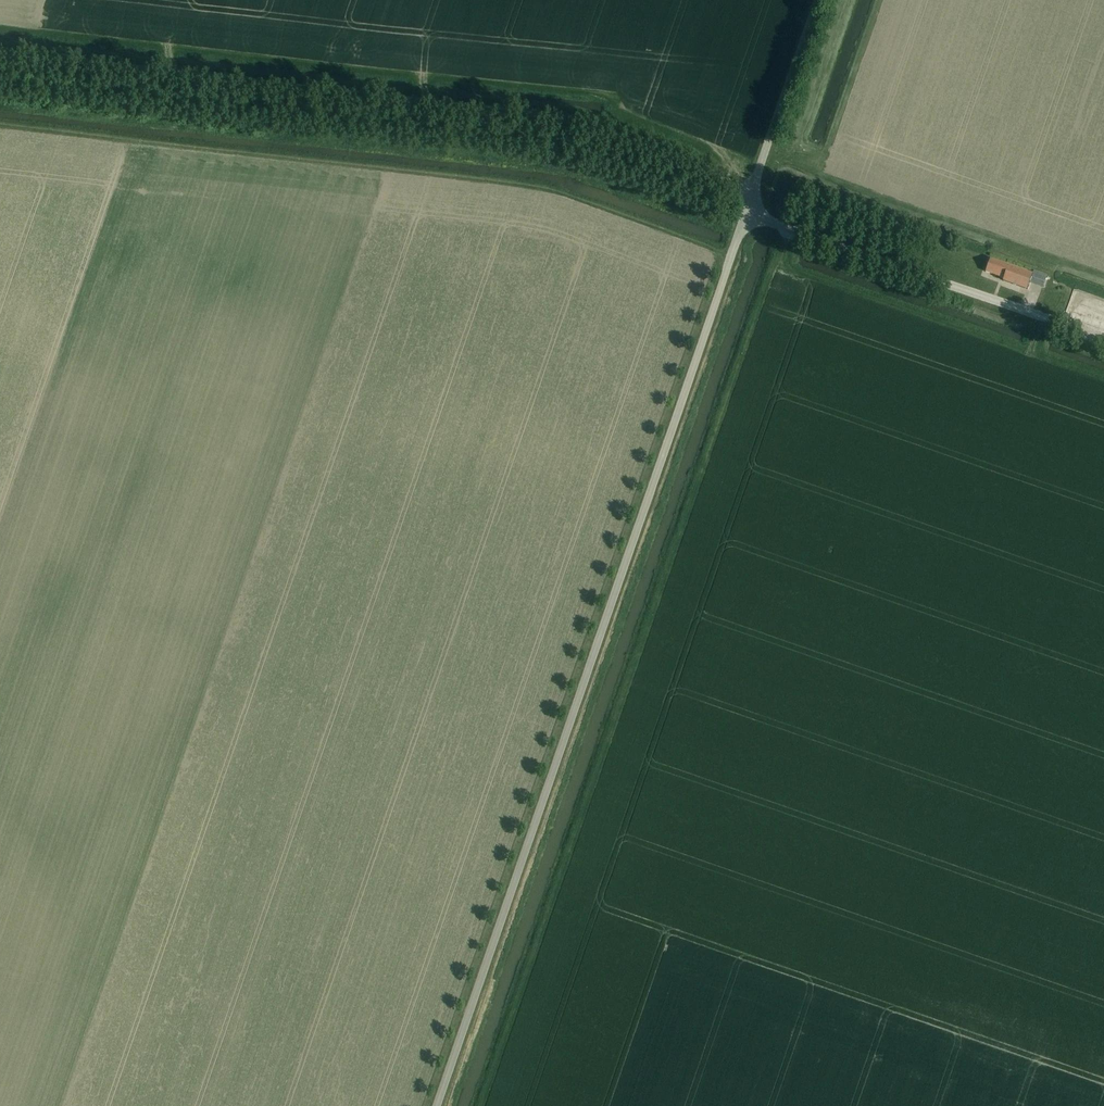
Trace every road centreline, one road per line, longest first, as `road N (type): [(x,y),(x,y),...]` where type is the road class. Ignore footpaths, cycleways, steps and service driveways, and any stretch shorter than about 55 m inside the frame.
road 1 (unclassified): [(436,1105),(750,200)]
road 2 (track): [(787,227),(483,1105)]
road 3 (track): [(750,200),(723,175),(570,118),(0,51)]
road 4 (track): [(0,100),(561,164),(740,230)]
road 5 (track): [(732,253),(521,183),(0,123)]
road 6 (track): [(1103,276),(817,175),(878,0)]
road 7 (track): [(0,28),(424,77),(421,101)]
road 8 (unclassified): [(1103,337),(780,225),(750,200)]
road 9 (track): [(424,77),(603,95),(631,116),(761,164)]
road 10 (track): [(775,264),(1103,378)]
road 11 (unclassified): [(750,200),(817,0)]

